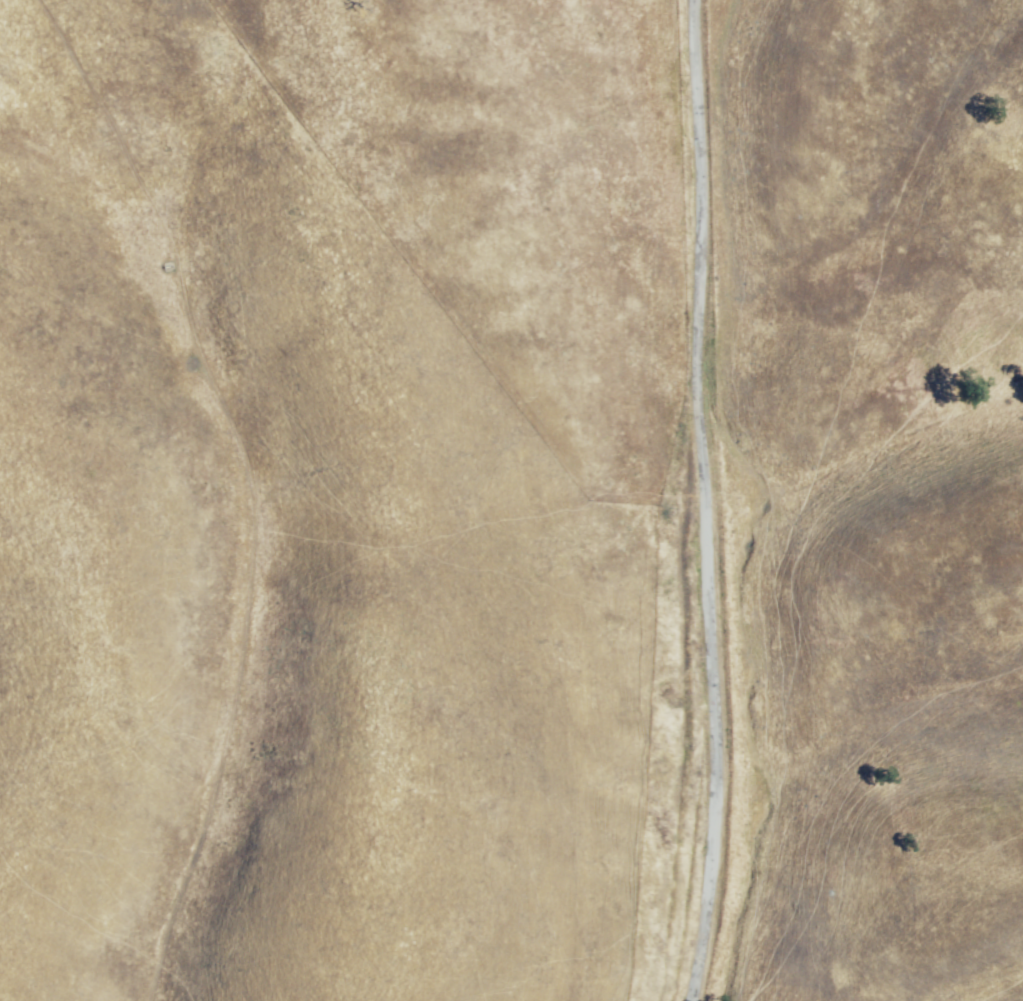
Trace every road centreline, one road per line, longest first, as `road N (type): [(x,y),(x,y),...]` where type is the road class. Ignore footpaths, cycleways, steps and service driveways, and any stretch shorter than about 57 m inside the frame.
road 1 (residential): [(683,1000),(710,801),(689,387),(687,0)]

